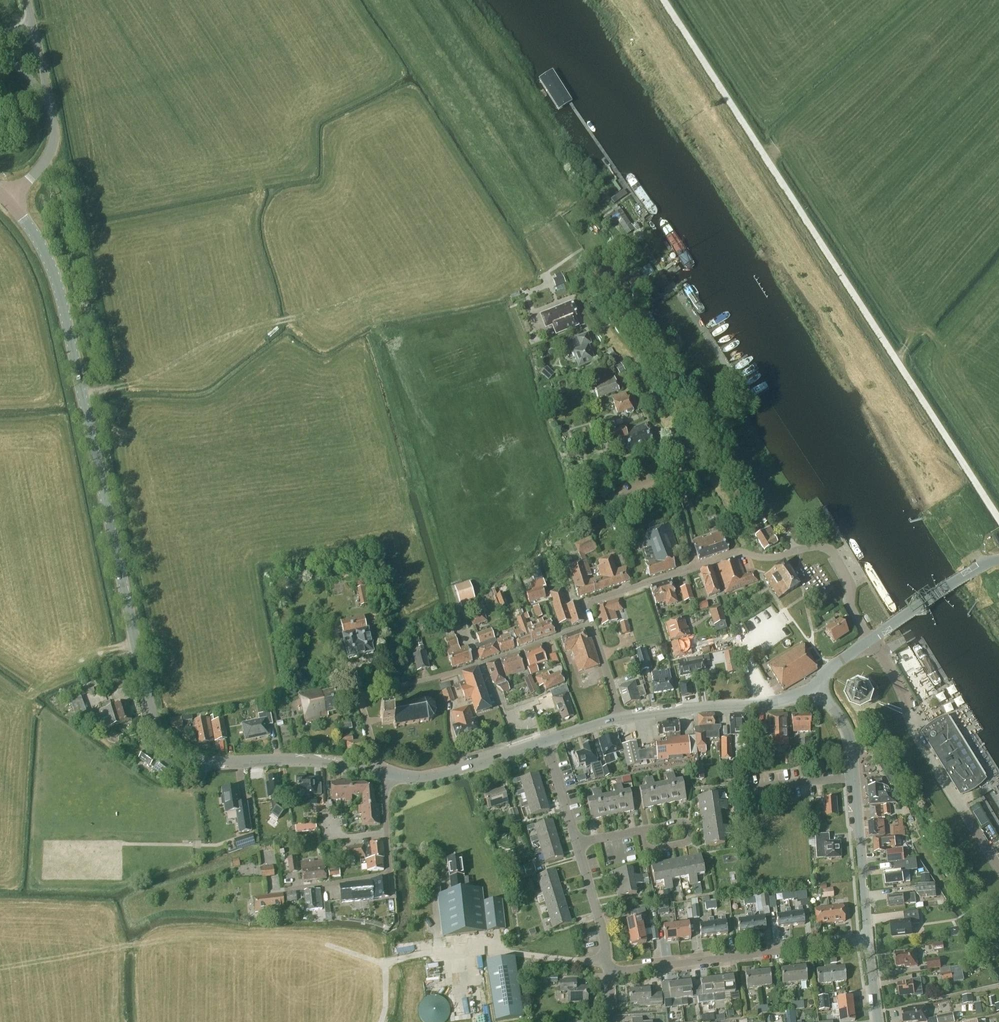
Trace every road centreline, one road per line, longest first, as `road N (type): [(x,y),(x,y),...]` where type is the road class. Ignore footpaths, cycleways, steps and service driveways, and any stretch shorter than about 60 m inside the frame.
road 1 (tertiary): [(379,771),(303,760),(205,762),(187,757),(157,729),(60,297),(9,200)]
road 2 (unclassified): [(998,517),(664,0)]
road 3 (residential): [(591,624),(591,601),(736,552),(765,557),(817,547),(830,549),(850,583),(849,606),(871,639)]
road 4 (residential): [(591,624),(360,696),(379,771)]
road 5 (unclassified): [(866,942),(852,752),(818,688)]
road 6 (residential): [(607,972),(866,942)]
road 7 (unclassified): [(9,200),(52,145),(26,0)]
road 8 (residential): [(284,889),(389,875),(385,802),(392,775)]
road 9 (tertiary): [(619,717),(768,704),(818,688)]
road 10 (tertiary): [(392,775),(428,778),(546,741)]
road 11 (tertiary): [(871,639),(998,557)]
road 12 (residential): [(607,972),(576,842)]

